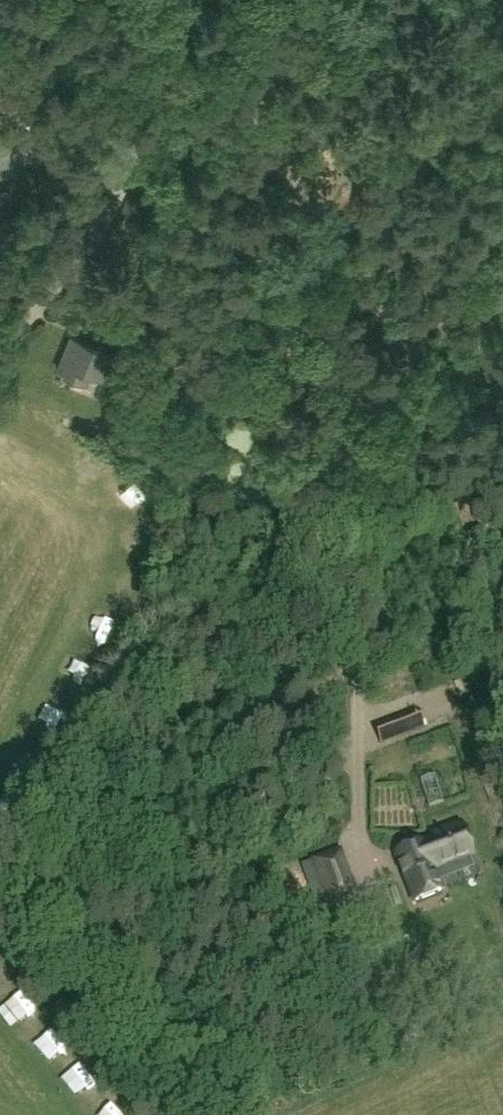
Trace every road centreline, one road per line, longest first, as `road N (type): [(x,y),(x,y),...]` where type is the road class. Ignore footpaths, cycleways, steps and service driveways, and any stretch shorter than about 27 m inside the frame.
road 1 (track): [(151,69),(222,117),(251,162),(286,258),(282,344),(345,426),(370,843)]
road 2 (unclassified): [(0,349),(119,198),(151,104),(147,0)]
road 3 (track): [(77,163),(62,93),(12,46)]
road 4 (track): [(126,180),(3,131)]

